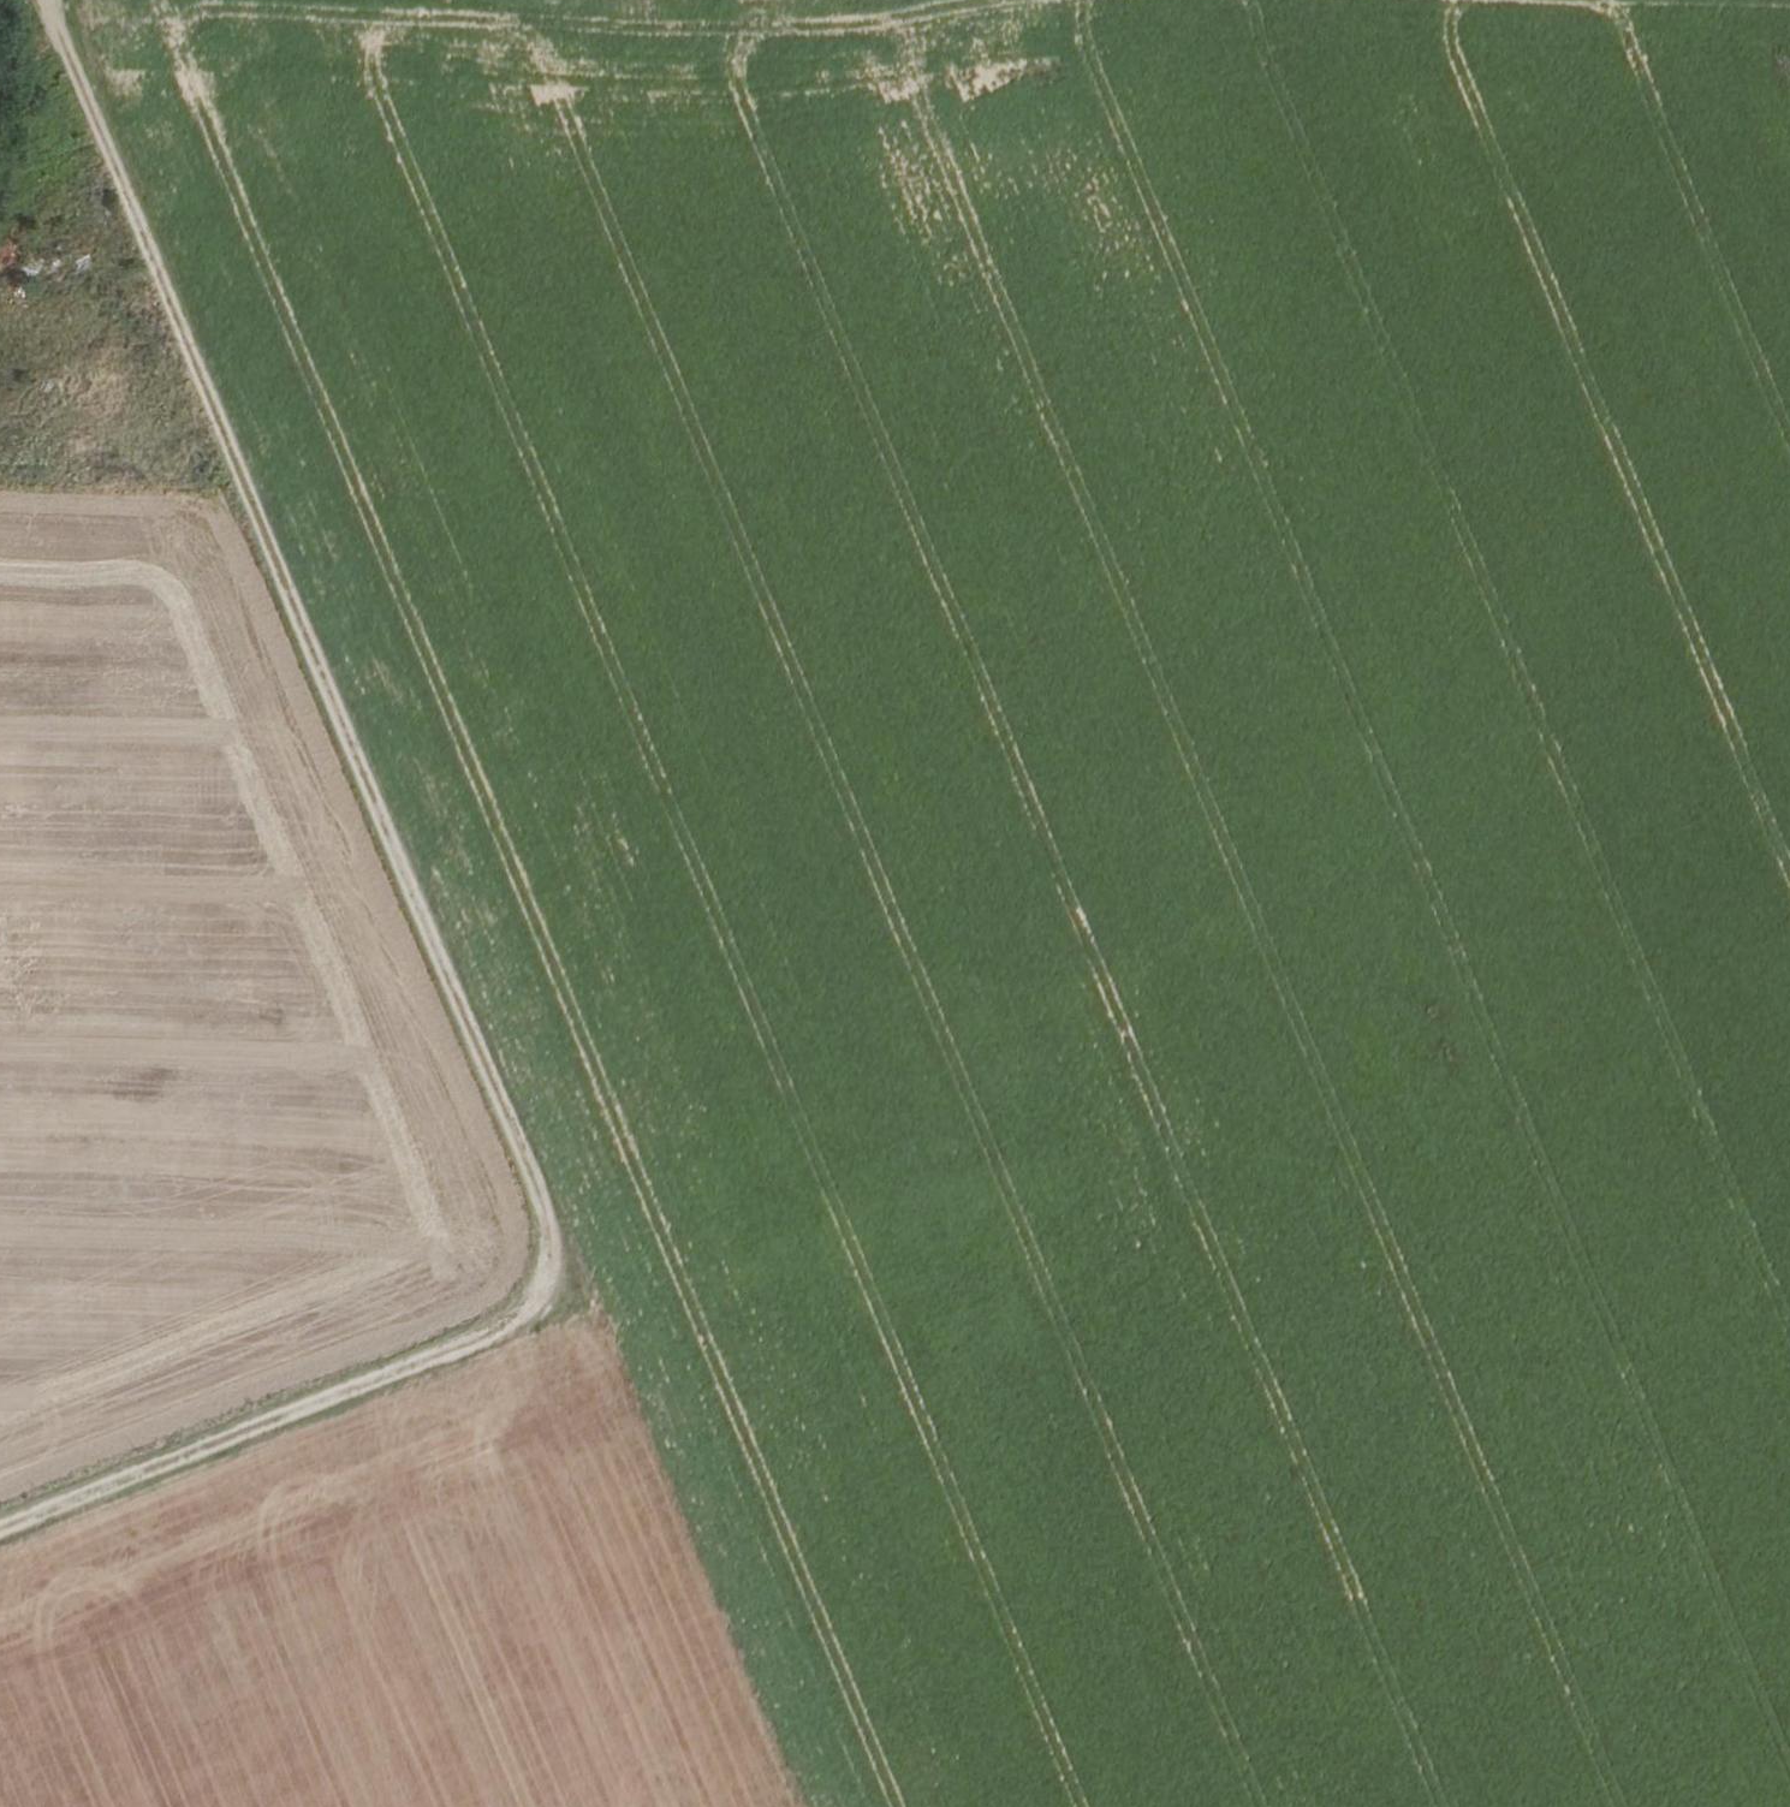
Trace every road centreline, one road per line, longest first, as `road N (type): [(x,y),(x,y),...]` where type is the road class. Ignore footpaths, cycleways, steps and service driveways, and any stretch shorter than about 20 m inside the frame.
road 1 (track): [(49,0),(49,21),(552,1246),(552,1299),(518,1324),(0,1532)]

